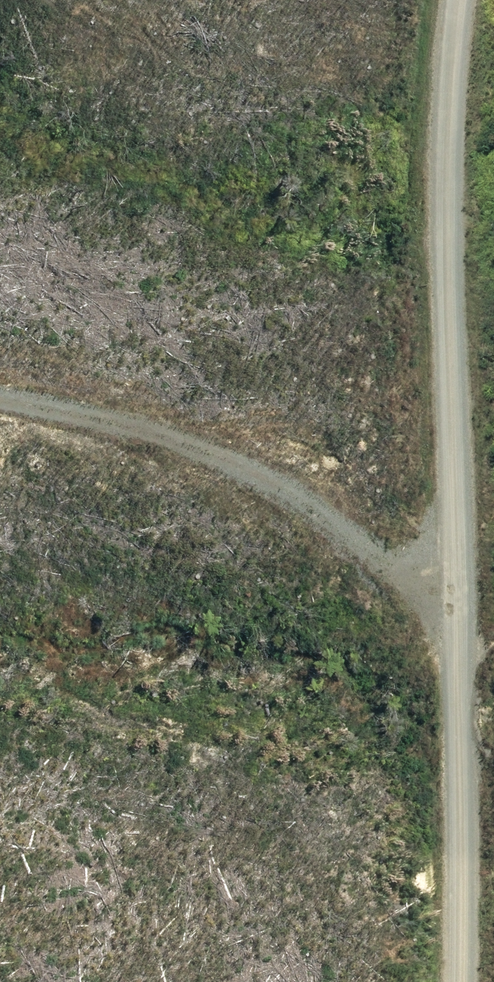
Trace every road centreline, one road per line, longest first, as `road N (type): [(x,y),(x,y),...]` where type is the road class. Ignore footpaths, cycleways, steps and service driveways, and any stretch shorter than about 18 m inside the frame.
road 1 (track): [(455,981),(455,275),(467,0)]
road 2 (track): [(456,578),(289,496),(125,460),(0,395)]

